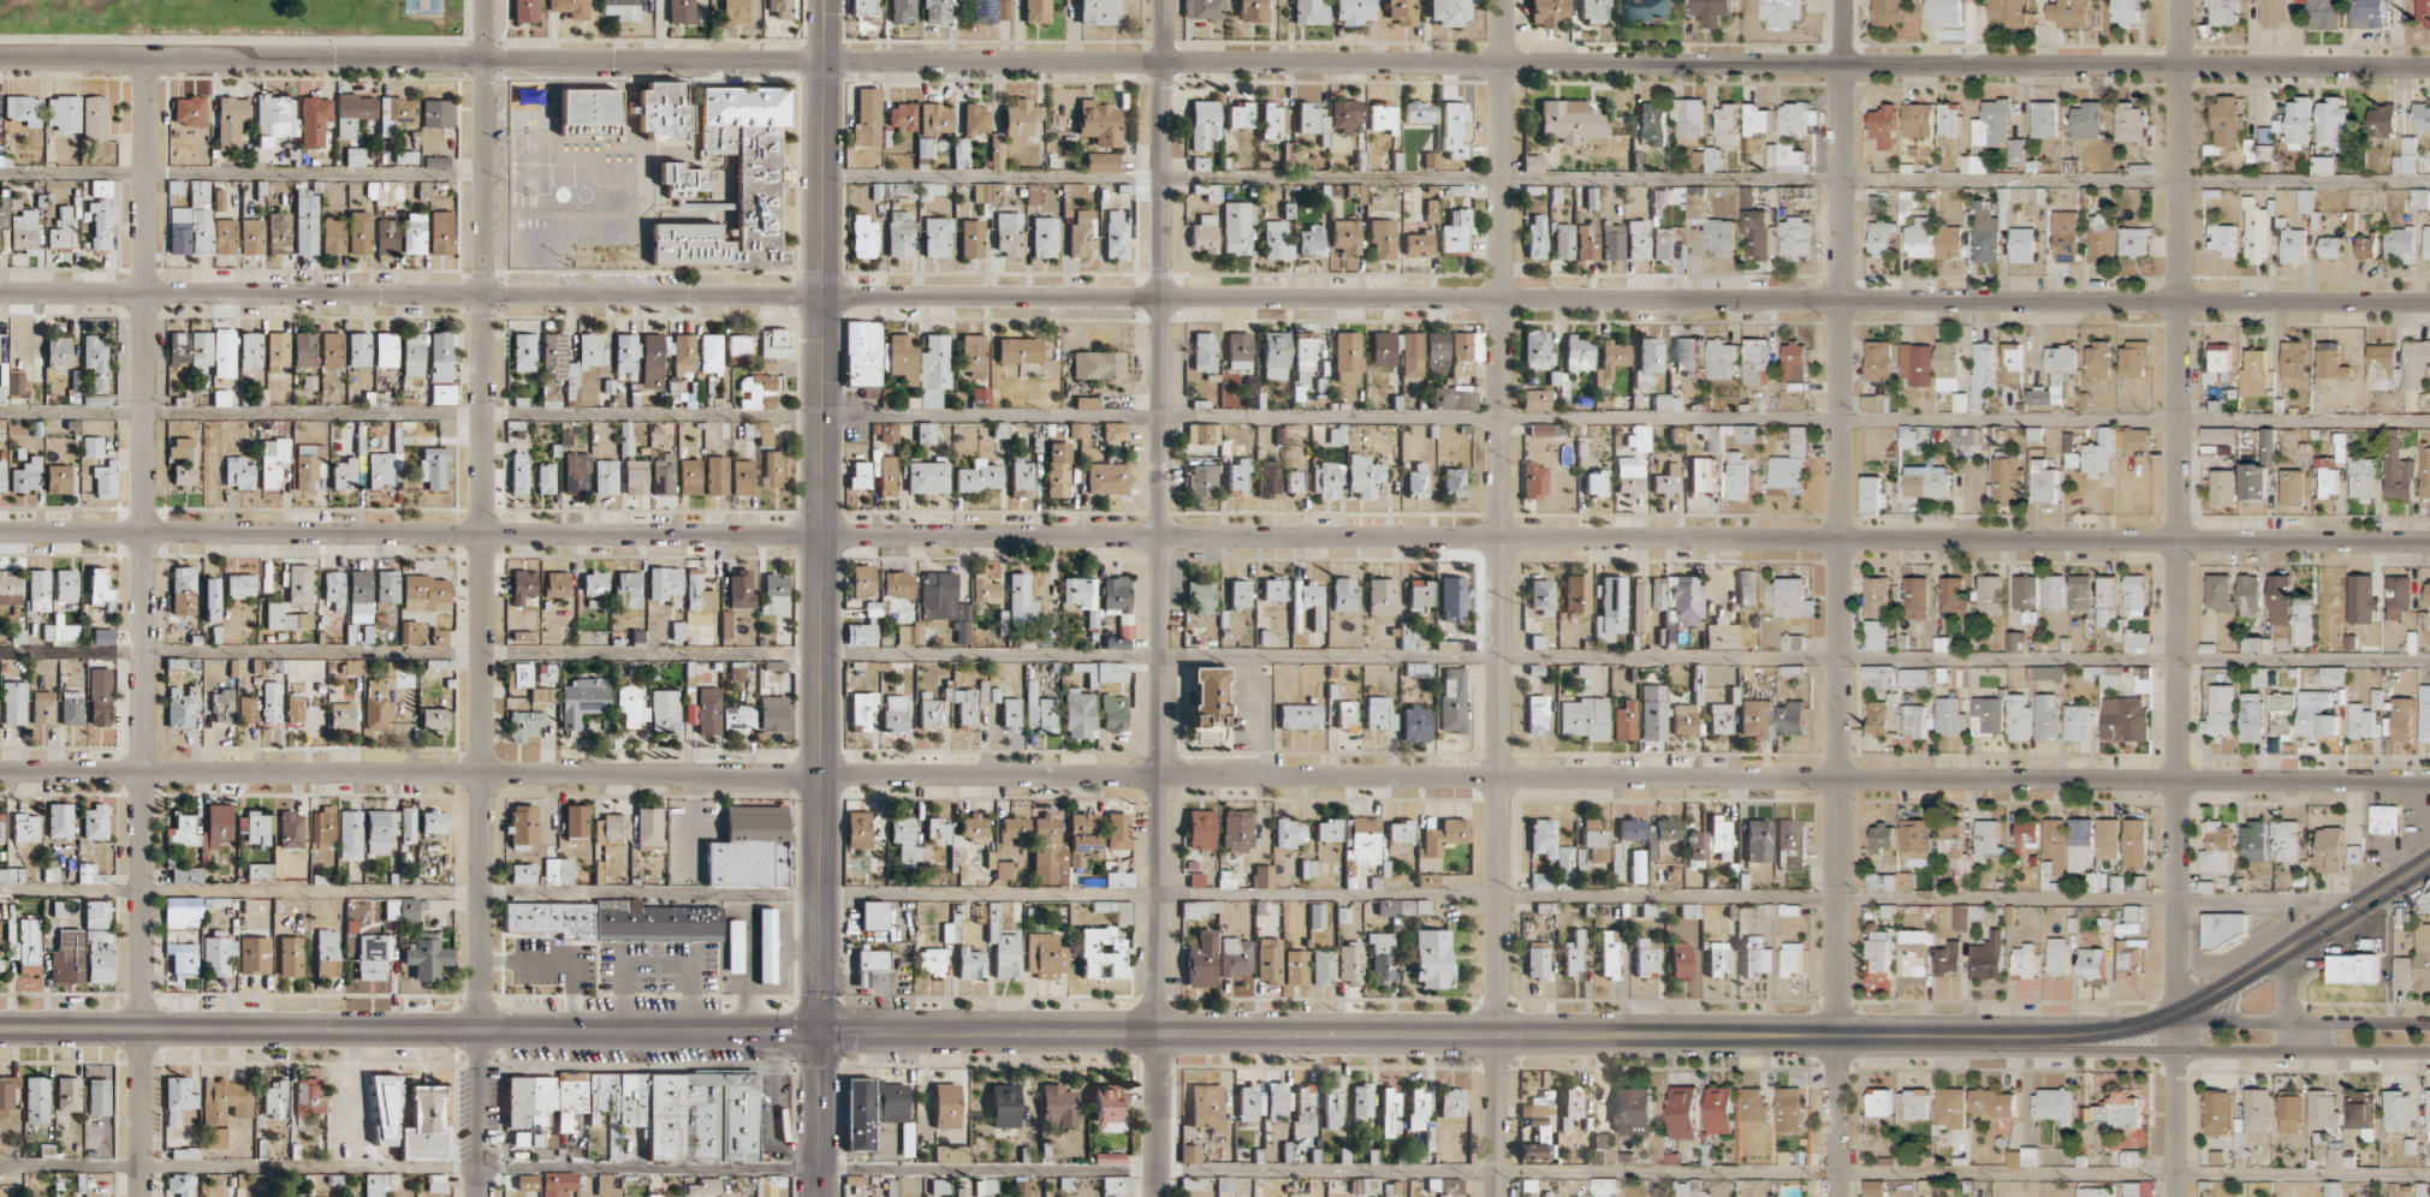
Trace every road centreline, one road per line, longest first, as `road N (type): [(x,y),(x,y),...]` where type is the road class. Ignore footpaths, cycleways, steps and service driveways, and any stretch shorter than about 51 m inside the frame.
road 1 (residential): [(0,770),(2429,781)]
road 2 (residential): [(0,531),(2429,541)]
road 3 (residential): [(2429,66),(0,57)]
road 4 (residential): [(0,292),(2429,300)]
road 5 (secondary): [(820,1031),(2072,1035),(2176,1013)]
road 6 (residential): [(2174,1196),(2180,0)]
road 7 (residential): [(1836,1196),(1842,0)]
road 8 (residential): [(1498,1196),(1503,0)]
road 9 (residential): [(1158,1196),(1162,0)]
road 10 (residential): [(481,1196),(480,0)]
road 11 (residential): [(142,1196),(145,58)]
road 12 (tertiary): [(824,0),(820,1031)]
road 13 (secondary): [(0,1028),(820,1031)]
road 14 (tertiary): [(2072,1035),(2102,1047),(2429,1052)]
road 15 (secondary): [(2176,1013),(2429,862)]
road 16 (tertiary): [(2429,1022),(2203,1022),(2176,1013)]
road 17 (secondary): [(819,1196),(820,1031)]

